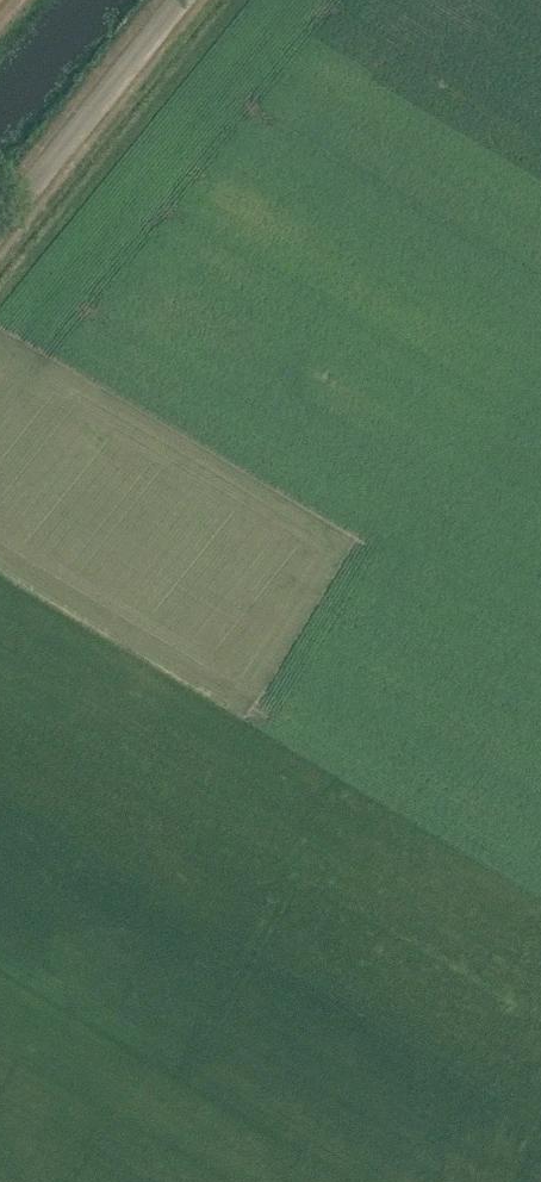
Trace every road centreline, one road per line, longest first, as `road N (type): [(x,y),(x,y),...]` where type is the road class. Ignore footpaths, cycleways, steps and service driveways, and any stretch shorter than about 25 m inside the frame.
road 1 (unclassified): [(0,216),(172,0)]

